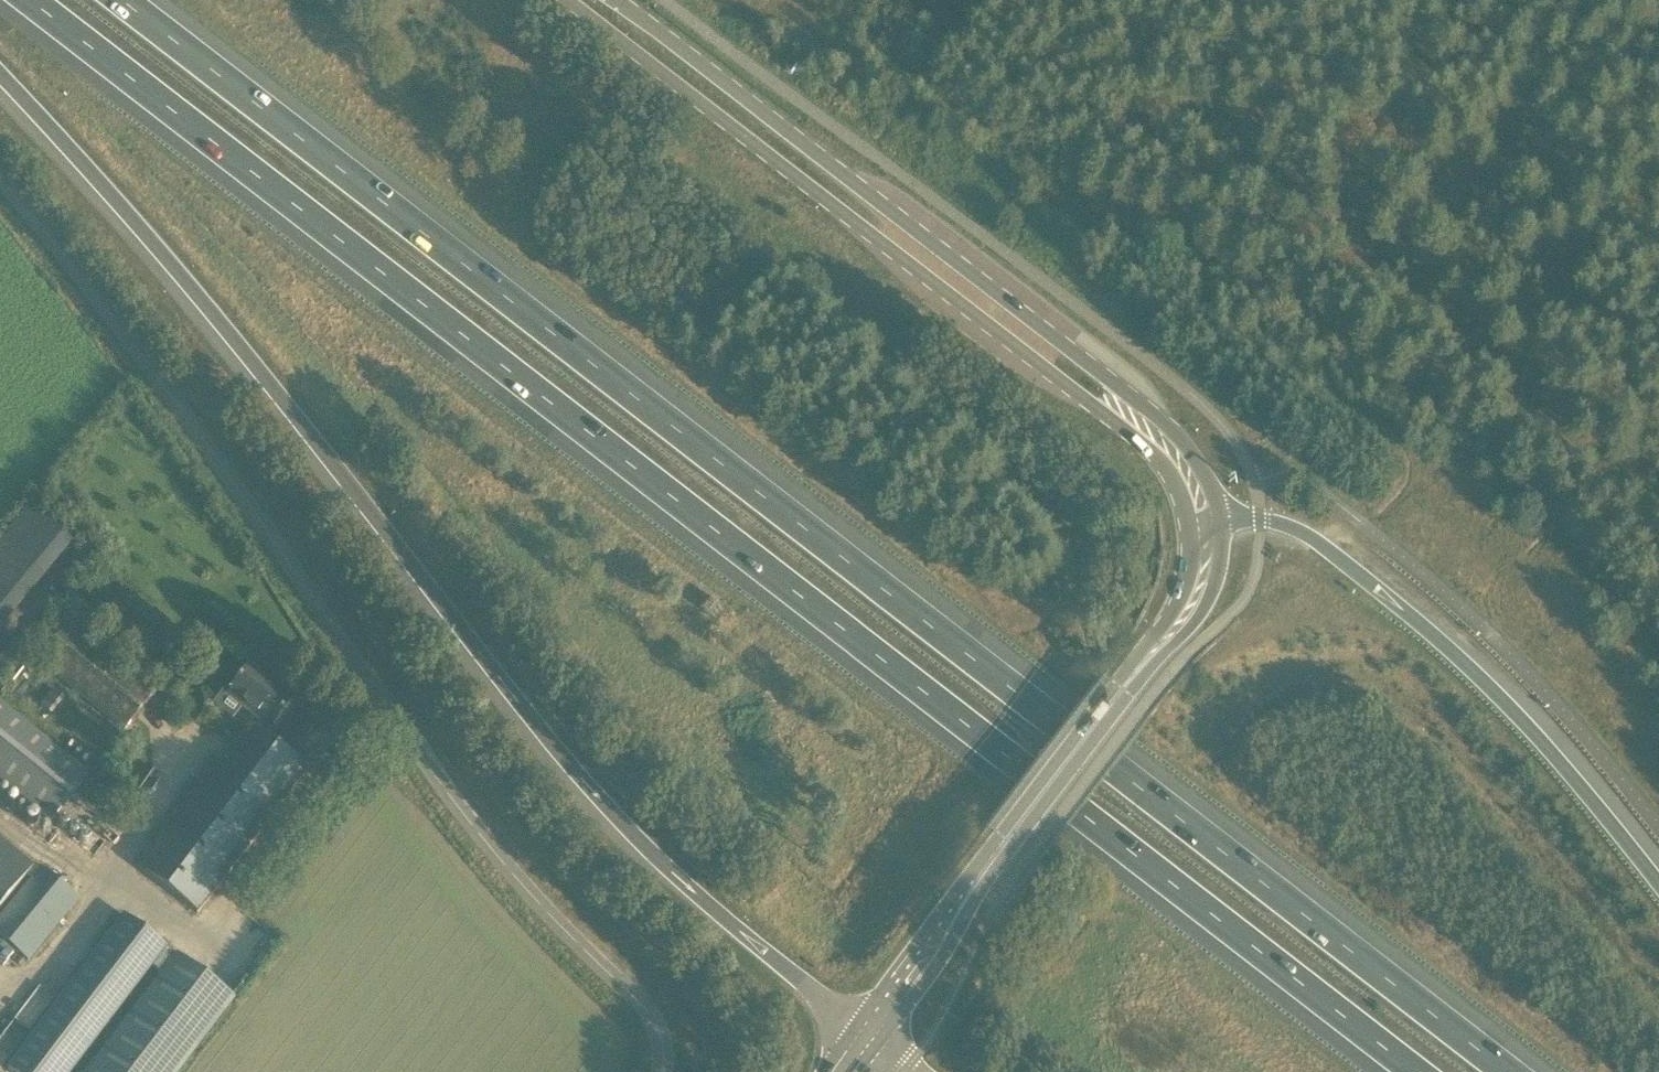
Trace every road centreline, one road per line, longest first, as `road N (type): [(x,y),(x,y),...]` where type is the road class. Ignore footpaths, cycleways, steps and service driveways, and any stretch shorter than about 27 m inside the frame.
road 1 (motorway): [(28,0),(1414,1071)]
road 2 (motorway): [(1502,1071),(126,0)]
road 3 (motorway): [(0,76),(219,324),(614,815),(868,1038)]
road 4 (unclassified): [(642,1071),(646,1034),(622,985),(396,725),(155,368),(0,189)]
road 5 (secondary): [(567,0),(1082,399),(1130,423)]
road 6 (secondary): [(1130,423),(1101,378),(616,0)]
road 7 (motorway): [(1658,885),(1477,675),(1322,545),(1270,523),(1205,527)]
road 8 (track): [(1324,246),(1658,517)]
road 9 (secondary): [(868,1038),(1008,841)]
road 10 (secondary): [(1124,691),(1008,841)]
road 11 (secondary): [(1124,691),(1197,593),(1205,527)]
road 12 (track): [(786,0),(876,63),(930,79)]
road 13 (secondary): [(1205,527),(1195,487),(1177,461),(1130,423)]

